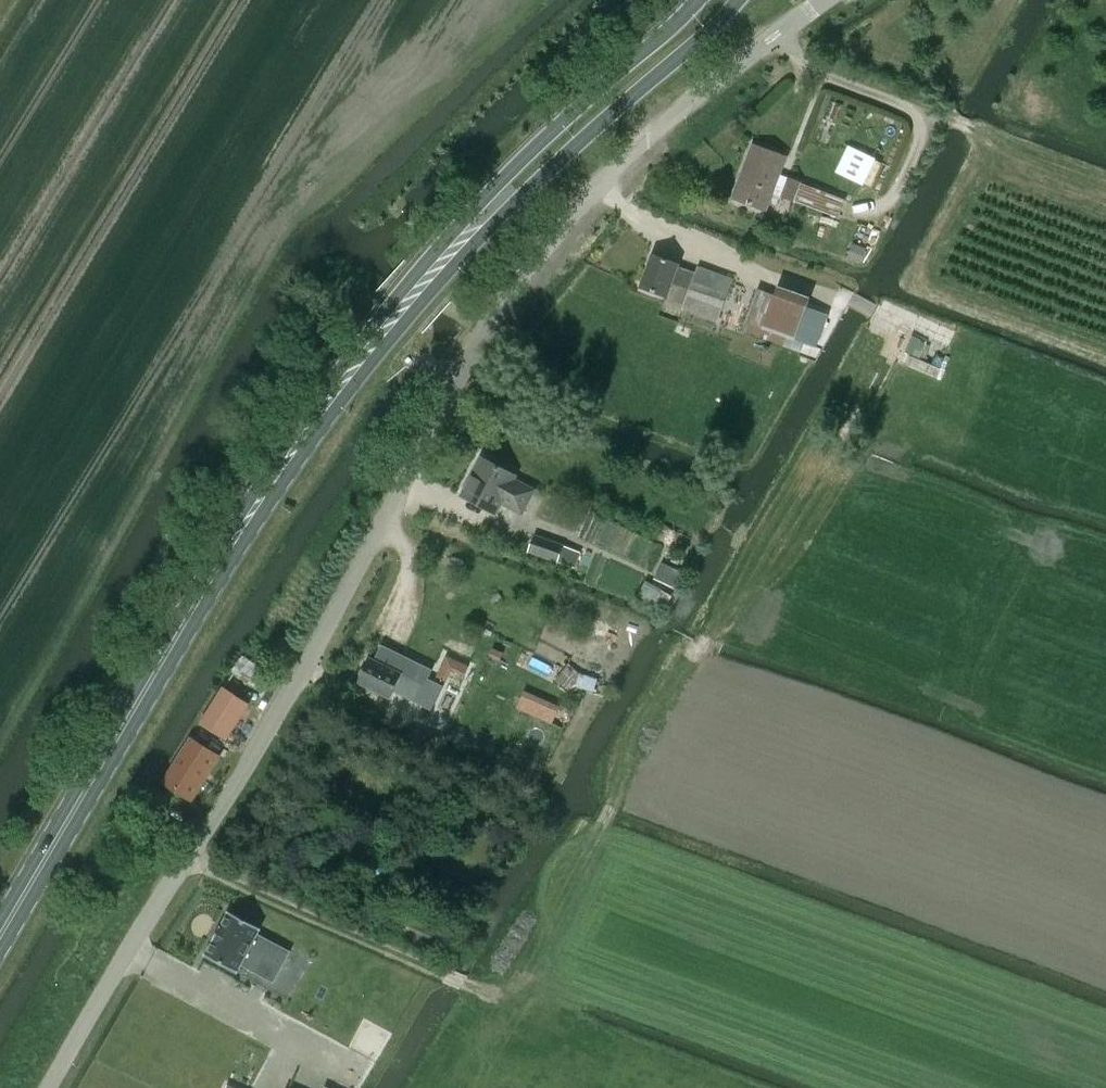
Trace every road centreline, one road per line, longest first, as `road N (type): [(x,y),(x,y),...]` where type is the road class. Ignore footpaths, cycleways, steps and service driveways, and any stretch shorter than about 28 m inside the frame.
road 1 (unclassified): [(51,1087),(274,724),(466,363),(546,235),(623,156),(824,0)]
road 2 (primary): [(0,933),(266,491),(426,277)]
road 3 (primary): [(426,277),(701,42),(737,0)]
road 4 (primary): [(698,0),(500,179),(426,277)]

